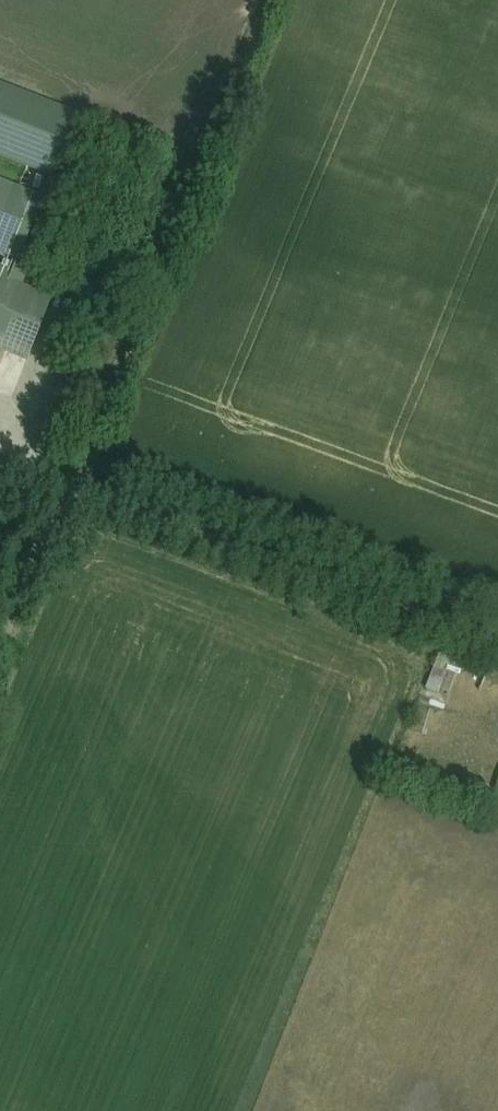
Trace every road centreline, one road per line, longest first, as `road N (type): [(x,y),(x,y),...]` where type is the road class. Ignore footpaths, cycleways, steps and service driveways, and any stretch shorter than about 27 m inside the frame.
road 1 (track): [(269,0),(61,476)]
road 2 (unclassified): [(61,476),(497,634)]
road 3 (unclassified): [(61,476),(0,622)]

